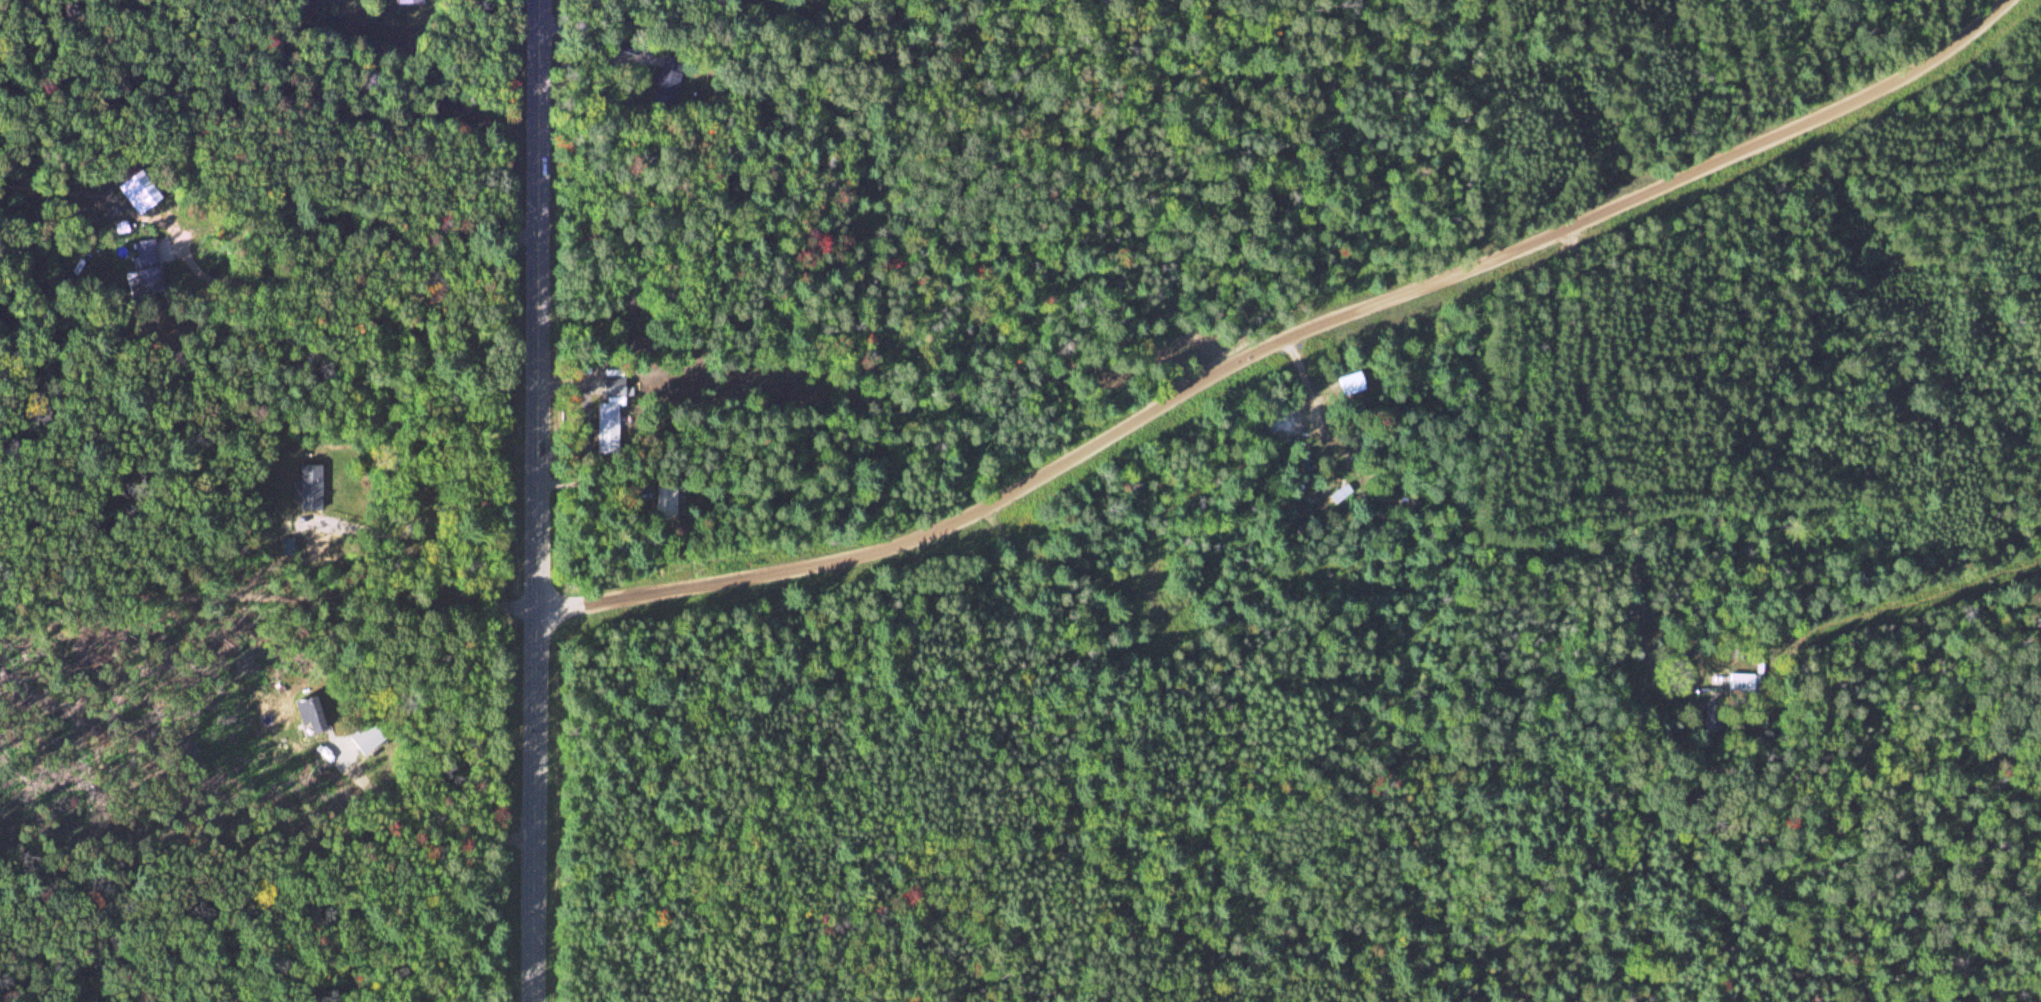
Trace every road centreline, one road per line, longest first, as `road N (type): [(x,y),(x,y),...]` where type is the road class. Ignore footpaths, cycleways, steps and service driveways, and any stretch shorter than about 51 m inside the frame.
road 1 (residential): [(2010,0),(1909,78),(1547,239),(1291,336),(946,528),(823,567),(536,611)]
road 2 (tertiary): [(536,0),(534,1001)]

